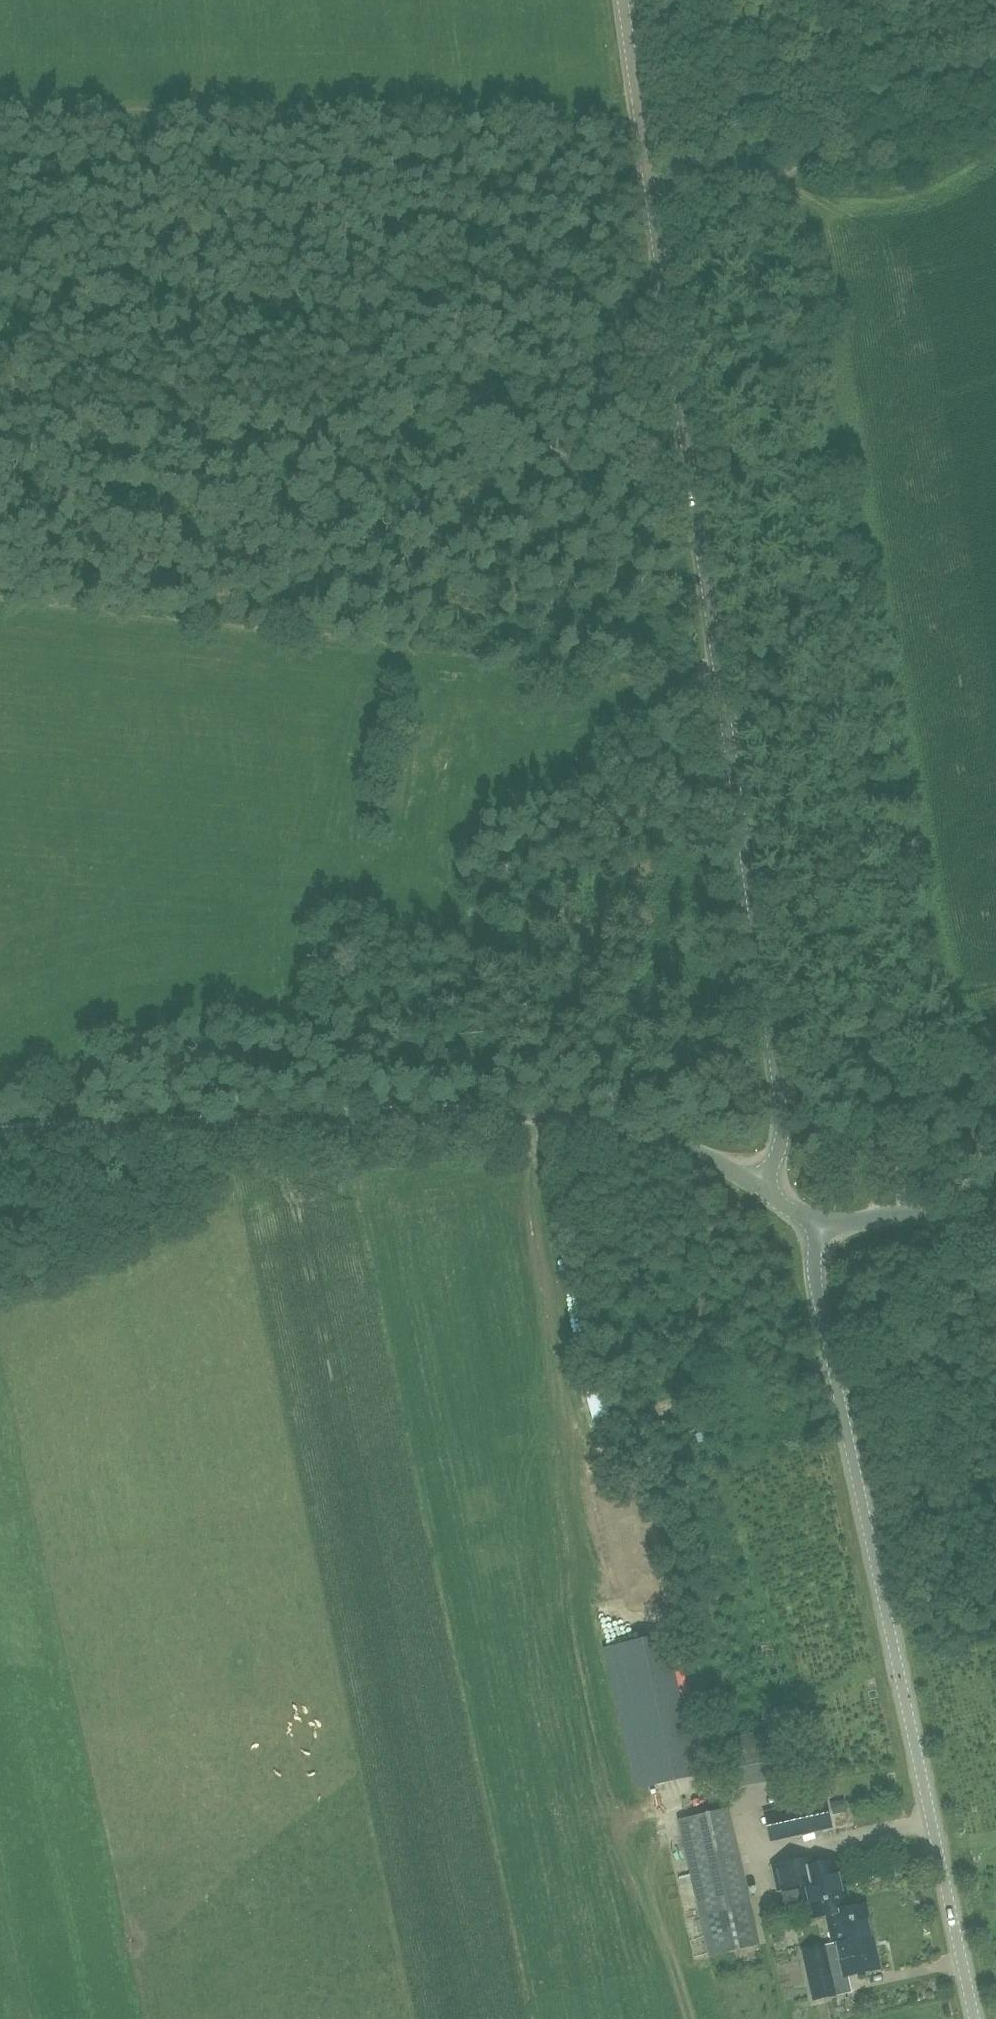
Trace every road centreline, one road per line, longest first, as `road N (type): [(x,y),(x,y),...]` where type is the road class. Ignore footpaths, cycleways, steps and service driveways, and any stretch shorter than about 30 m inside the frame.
road 1 (tertiary): [(760,1188),(783,1114),(620,0)]
road 2 (tertiary): [(974,2018),(817,1285),(822,1220)]
road 3 (unclassified): [(0,1137),(540,1116),(697,1152),(760,1188)]
road 4 (track): [(645,182),(723,181),(912,84),(995,76)]
road 5 (unclassified): [(995,1229),(921,1213),(822,1220)]

